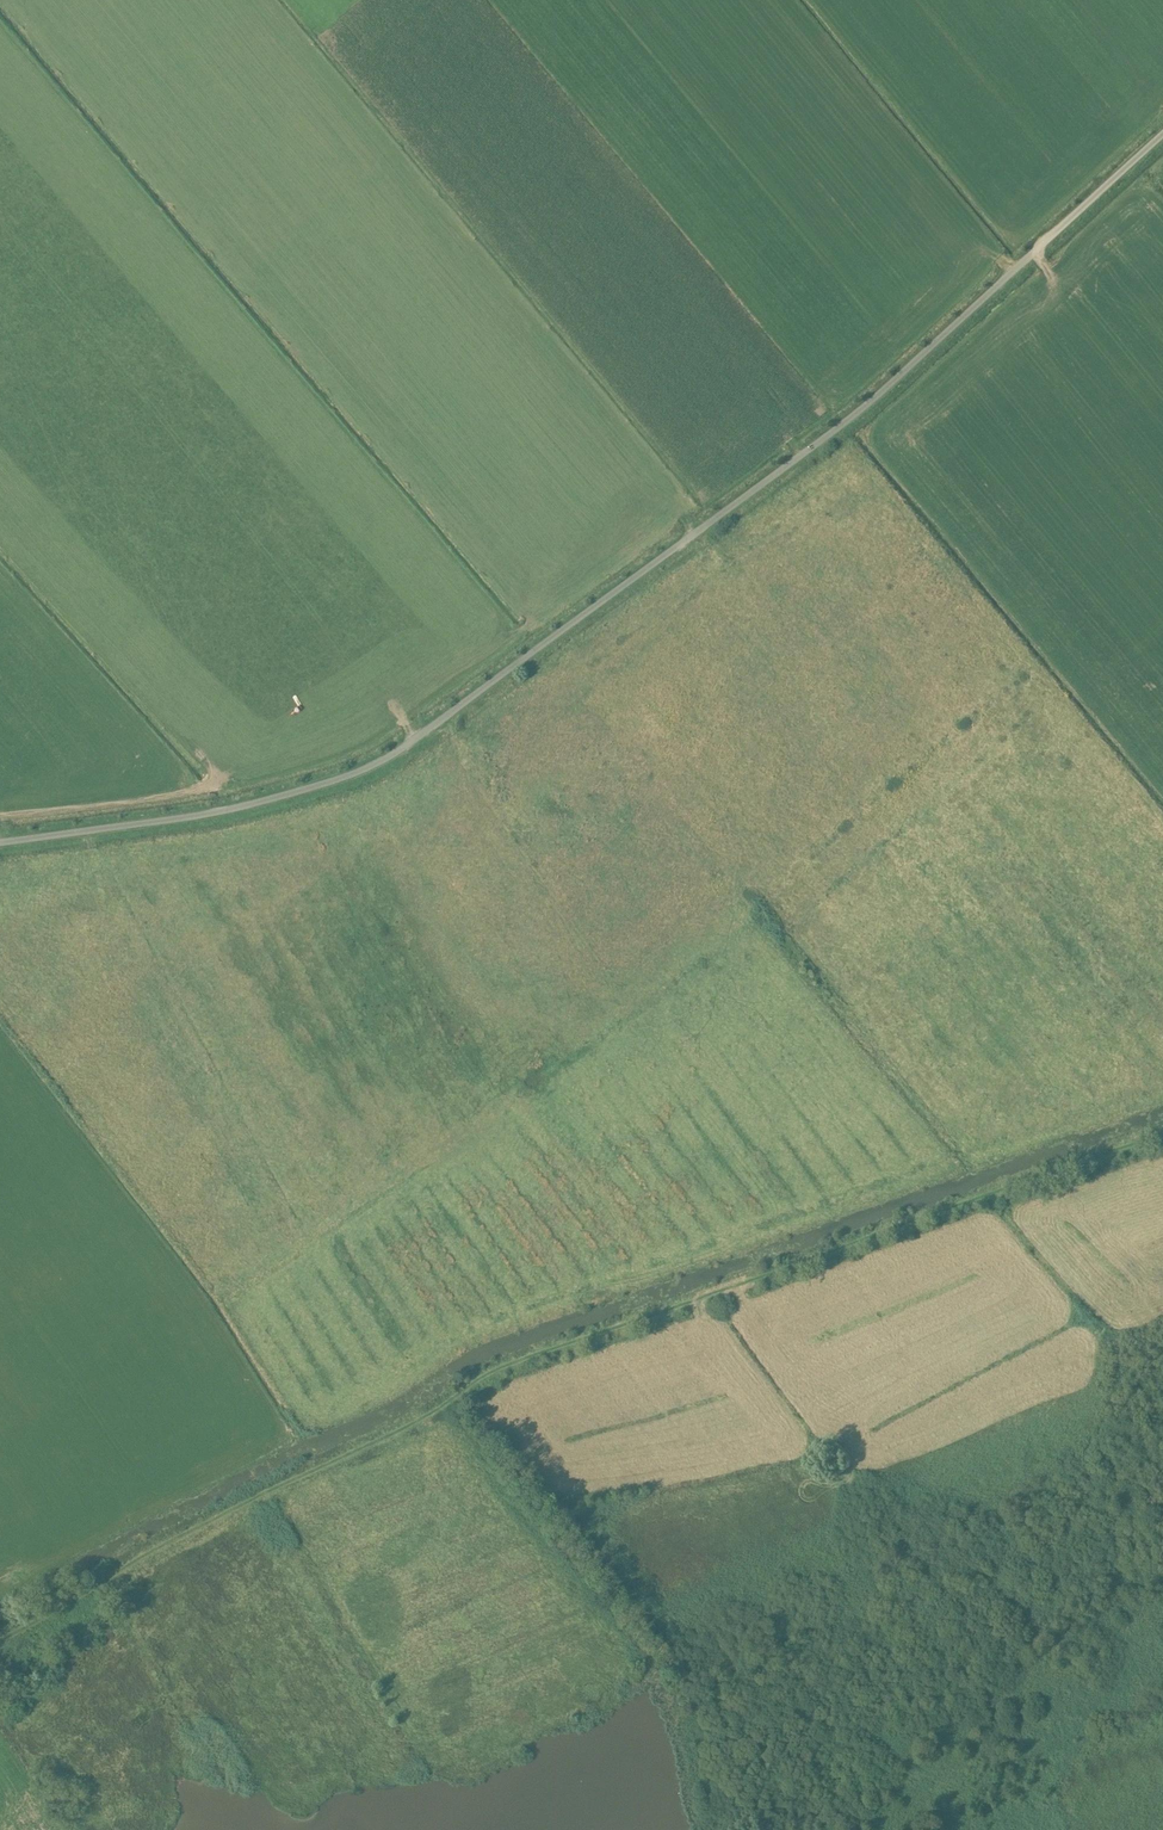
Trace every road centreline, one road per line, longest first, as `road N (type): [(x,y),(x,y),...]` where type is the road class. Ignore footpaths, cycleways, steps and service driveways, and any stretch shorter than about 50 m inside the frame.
road 1 (unclassified): [(0,844),(297,792),(357,771),(416,736),(861,412),(1162,131)]
road 2 (track): [(0,1645),(121,1570),(431,1412),(488,1373),(1162,1132)]

